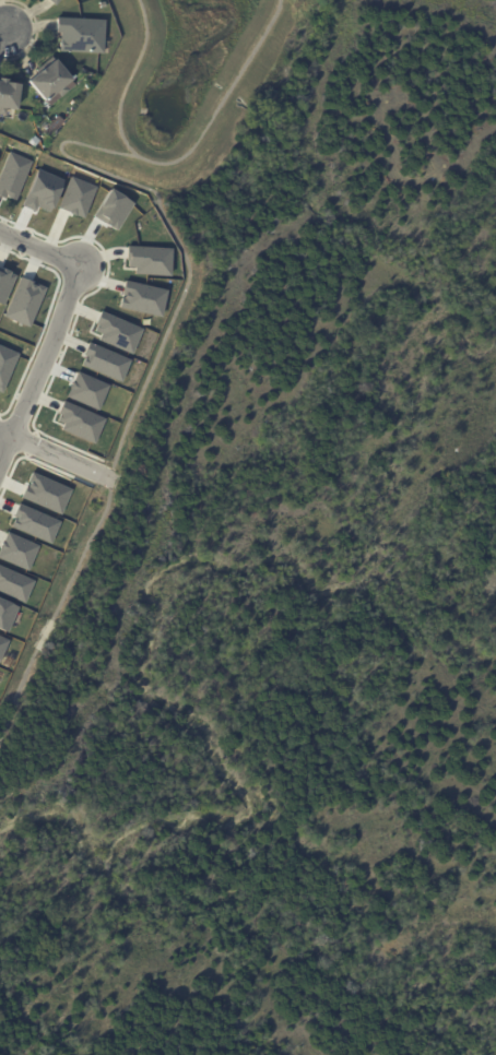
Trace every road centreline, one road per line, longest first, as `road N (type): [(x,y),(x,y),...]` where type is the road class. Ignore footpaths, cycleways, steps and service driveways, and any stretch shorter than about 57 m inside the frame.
road 1 (residential): [(79,266),(0,460)]

